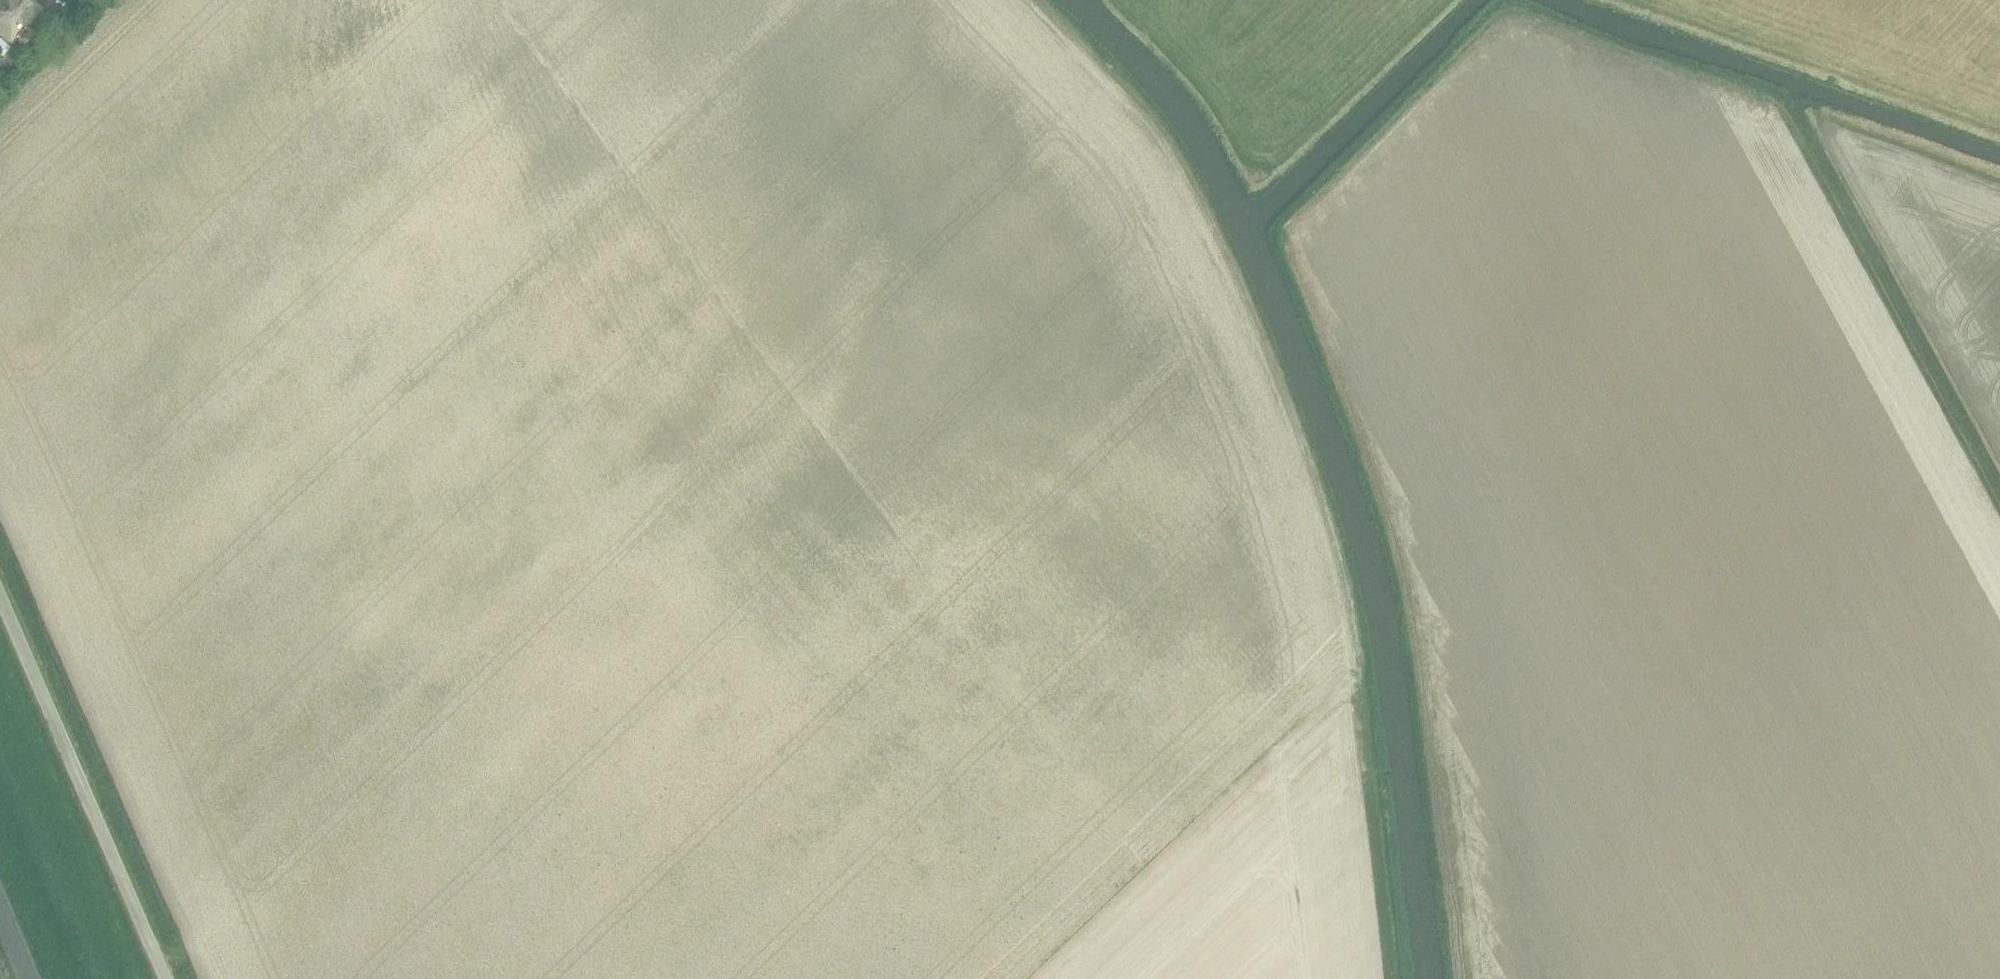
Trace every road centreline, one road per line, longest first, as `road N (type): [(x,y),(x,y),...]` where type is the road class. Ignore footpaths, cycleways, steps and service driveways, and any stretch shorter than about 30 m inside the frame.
road 1 (unclassified): [(166,978),(0,594)]

